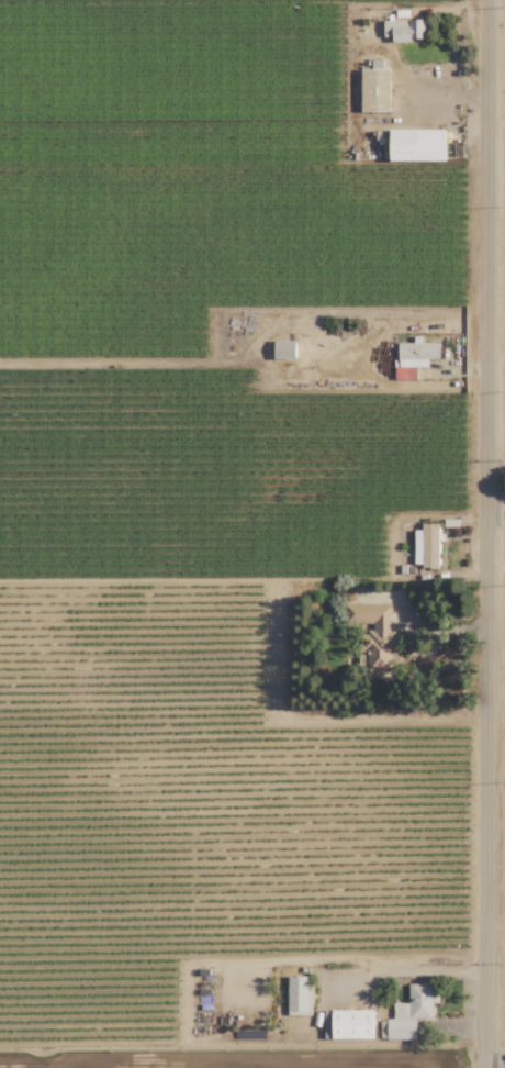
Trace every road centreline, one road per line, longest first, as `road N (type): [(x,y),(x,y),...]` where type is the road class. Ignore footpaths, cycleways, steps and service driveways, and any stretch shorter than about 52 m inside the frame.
road 1 (residential): [(484,0),(483,1067)]

